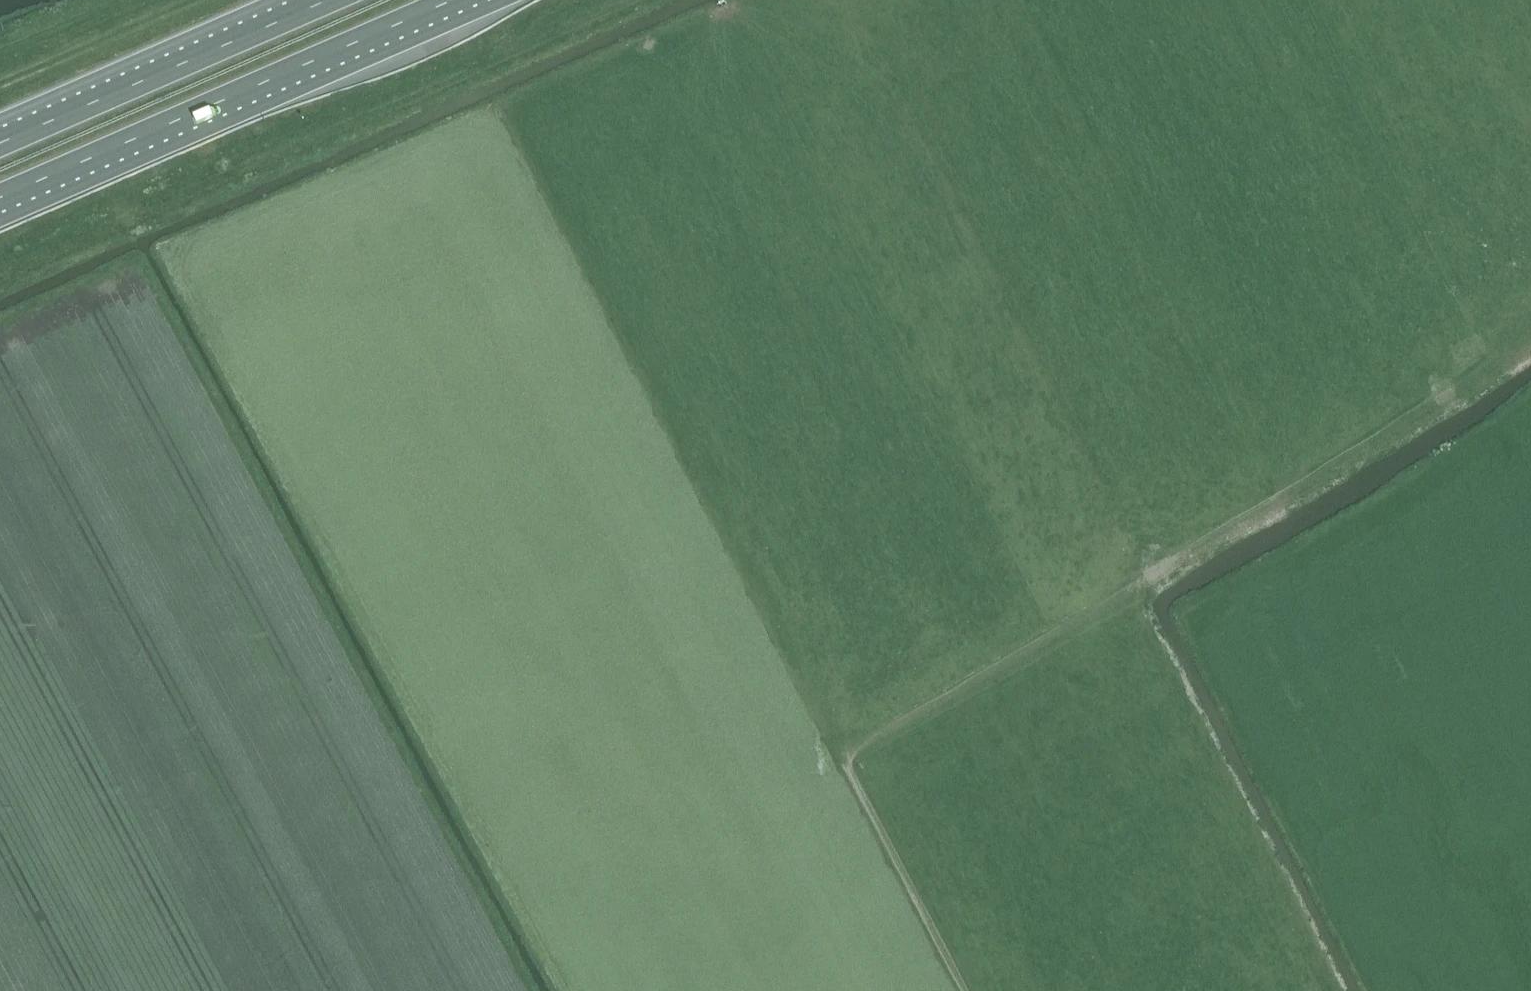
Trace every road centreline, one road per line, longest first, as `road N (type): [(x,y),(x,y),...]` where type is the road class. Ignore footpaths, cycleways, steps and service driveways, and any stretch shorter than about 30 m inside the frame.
road 1 (trunk): [(0,197),(452,0)]
road 2 (trunk): [(326,0),(0,142)]

